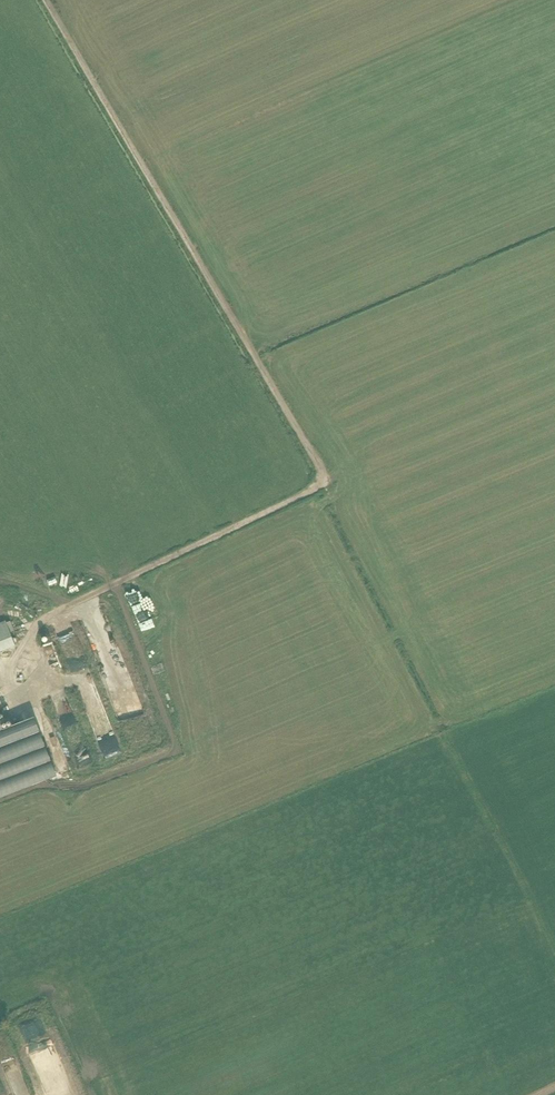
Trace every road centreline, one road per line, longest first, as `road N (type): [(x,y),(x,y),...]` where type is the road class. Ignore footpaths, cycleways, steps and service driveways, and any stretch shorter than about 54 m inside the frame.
road 1 (track): [(49,0),(319,469),(315,485),(108,584)]

